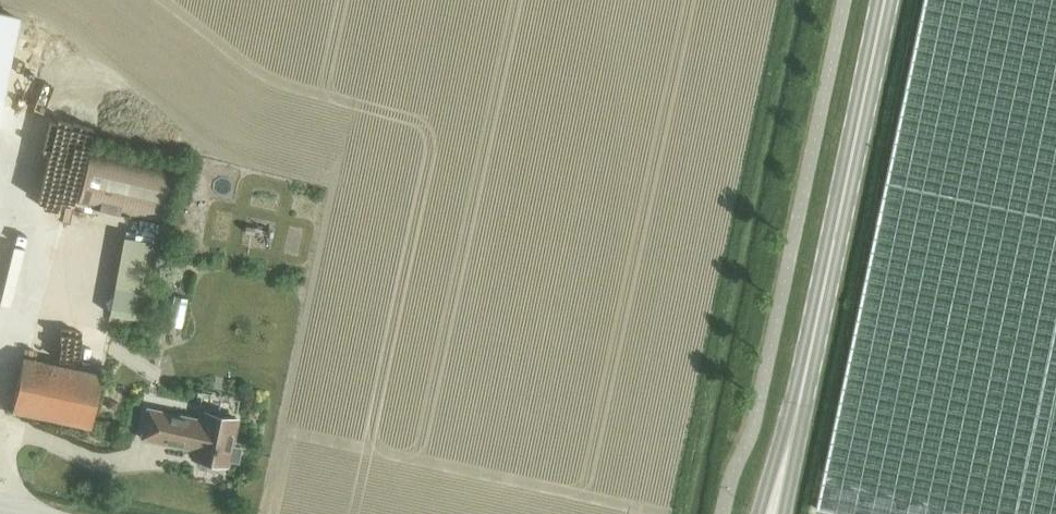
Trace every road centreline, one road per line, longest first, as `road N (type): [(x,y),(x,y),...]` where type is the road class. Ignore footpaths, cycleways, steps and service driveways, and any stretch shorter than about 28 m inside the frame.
road 1 (secondary): [(801,397),(885,0)]
road 2 (secondary): [(801,397),(759,513)]

